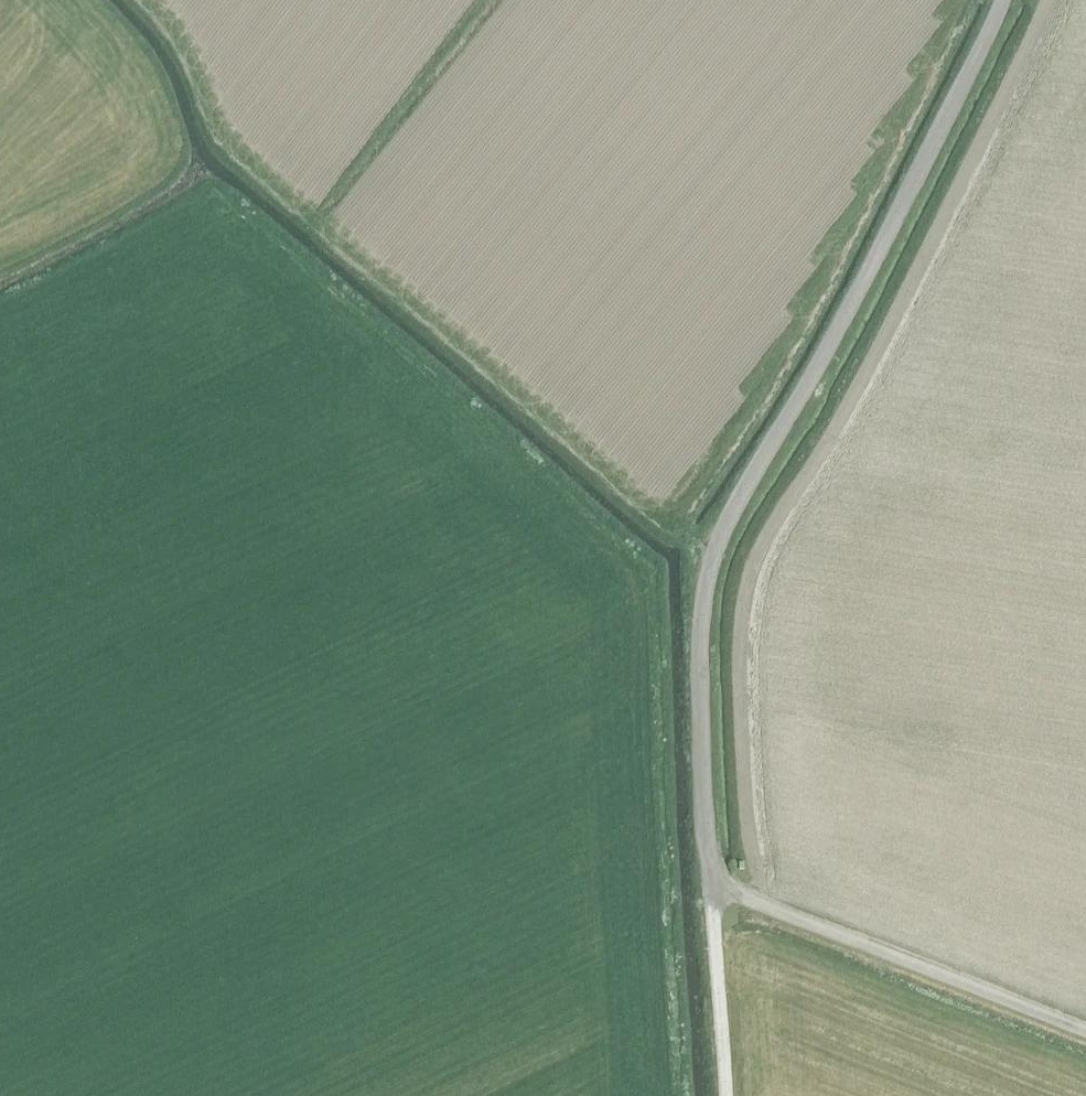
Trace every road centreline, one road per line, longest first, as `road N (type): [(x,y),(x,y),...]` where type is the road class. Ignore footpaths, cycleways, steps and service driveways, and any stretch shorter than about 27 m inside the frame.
road 1 (track): [(1001,0),(866,278),(712,559),(700,661),(710,886)]
road 2 (track): [(710,886),(726,1095)]

